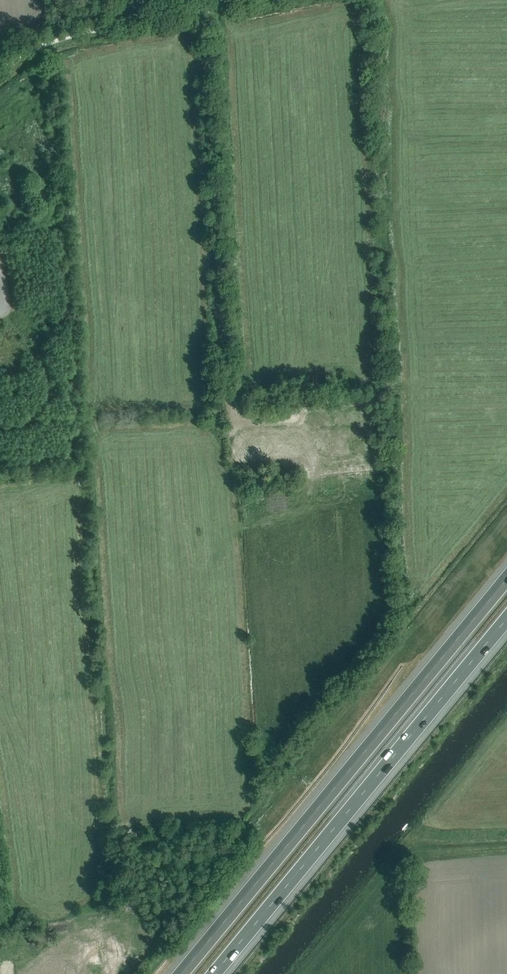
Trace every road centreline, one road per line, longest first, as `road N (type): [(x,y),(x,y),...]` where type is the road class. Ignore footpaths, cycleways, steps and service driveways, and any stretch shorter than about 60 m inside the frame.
road 1 (motorway): [(506,578),(180,973)]
road 2 (motorway): [(214,973),(506,619)]
road 3 (track): [(202,8),(229,401)]

